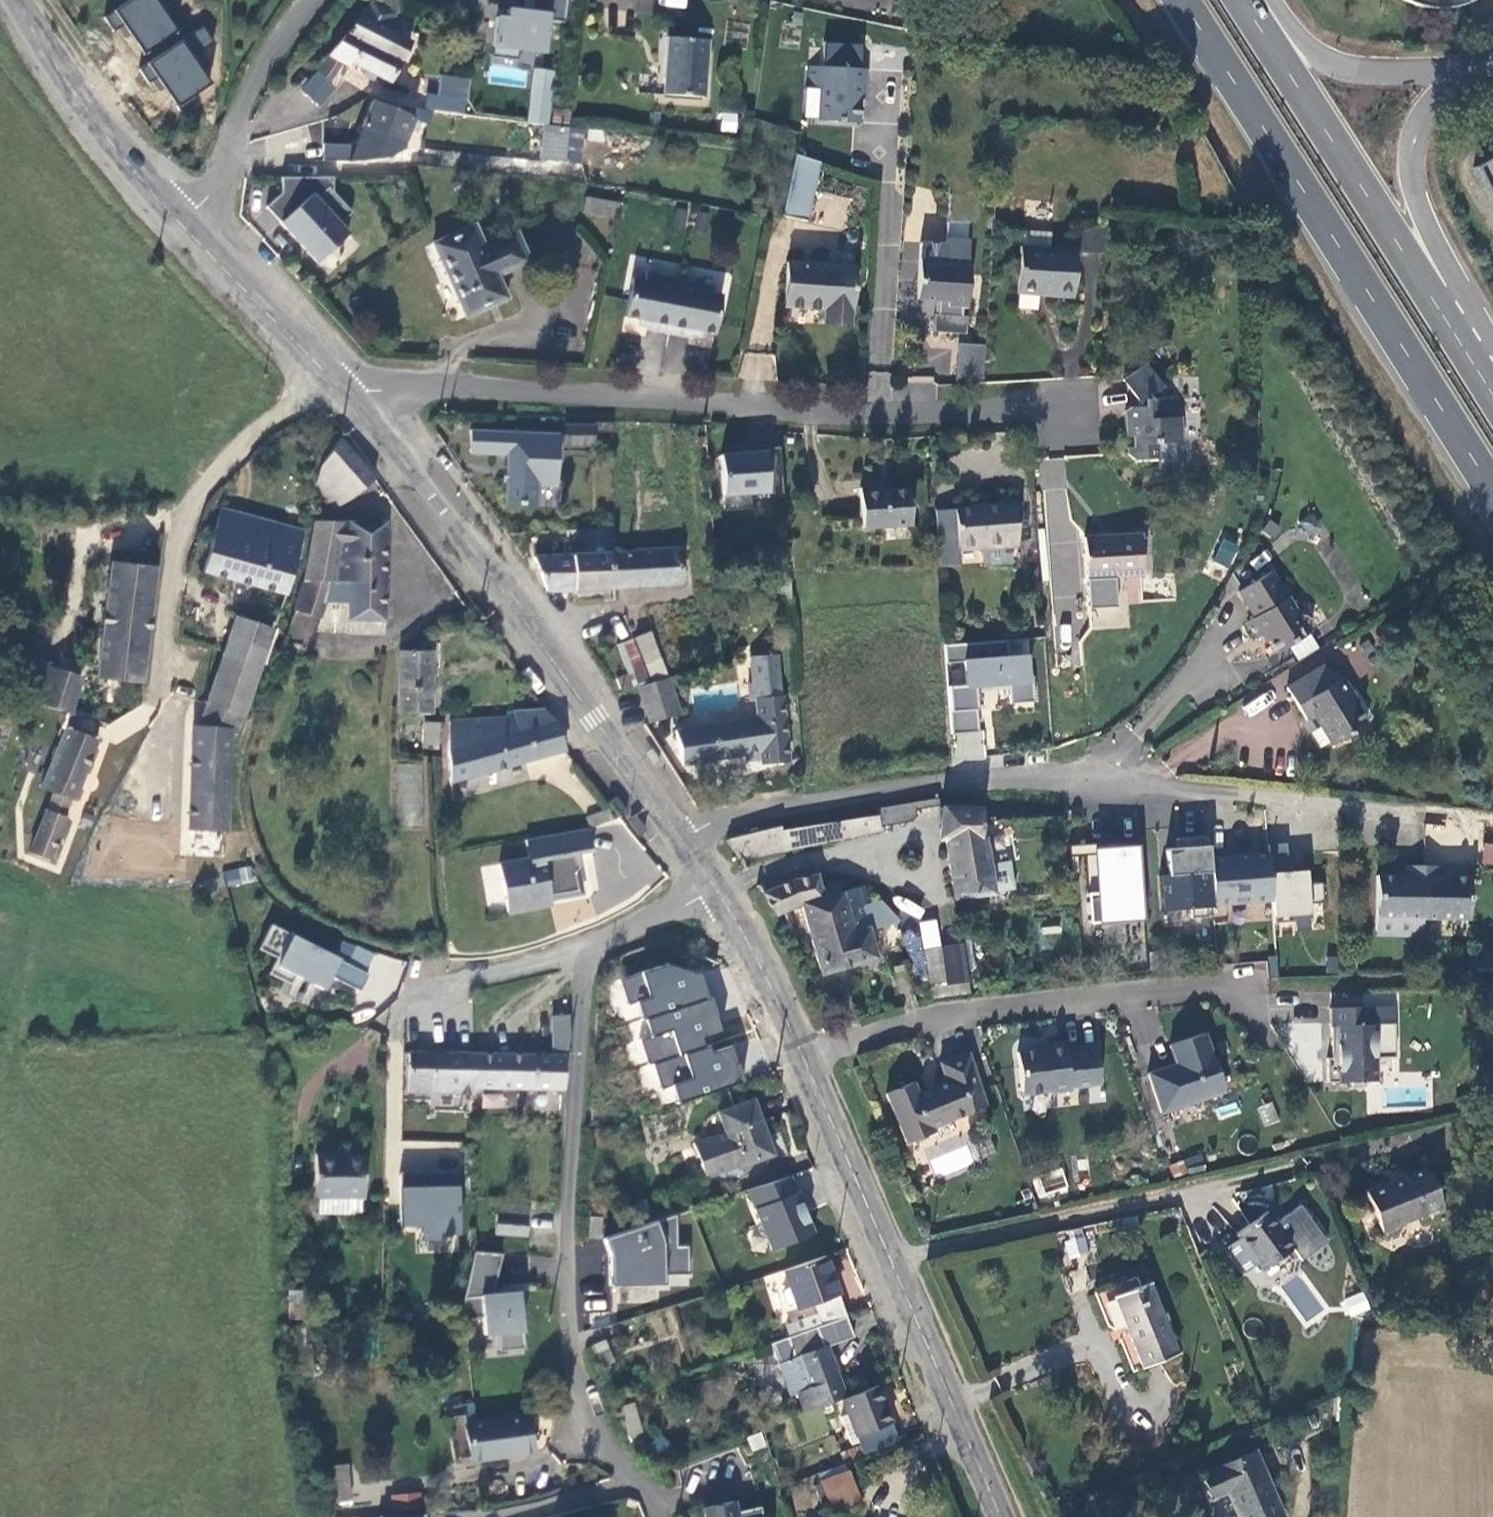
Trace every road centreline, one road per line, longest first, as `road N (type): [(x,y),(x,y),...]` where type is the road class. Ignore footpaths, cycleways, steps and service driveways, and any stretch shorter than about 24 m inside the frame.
road 1 (unclassified): [(341,387),(1053,421)]
road 2 (unclassified): [(682,838),(715,823),(985,779),(1141,784),(1384,808)]
road 3 (residential): [(594,945),(584,969),(571,1199),(572,1360),(586,1415),(658,1516)]
road 4 (trunk): [(1184,0),(1492,488)]
road 5 (unclassified): [(341,387),(495,576),(682,838)]
road 6 (unclassified): [(800,1054),(998,1516)]
road 7 (trunk): [(1492,398),(1239,0)]
road 8 (unclassified): [(800,1054),(939,1015),(1215,981)]
road 9 (trunk): [(1492,341),(1433,237),(1408,169),(1420,122),(1449,68)]
road 10 (unclassified): [(17,0),(93,117),(181,222)]
road 11 (unclassified): [(181,222),(220,182),(255,78),(312,0)]
road 12 (unclassified): [(181,222),(341,387)]
road 13 (residential): [(594,945),(420,996),(395,1017)]
road 14 (trunk): [(1449,68),(1351,70),(1299,36),(1275,0)]
road 15 (unclassified): [(715,886),(800,1054)]
road 16 (residential): [(715,886),(594,945)]

